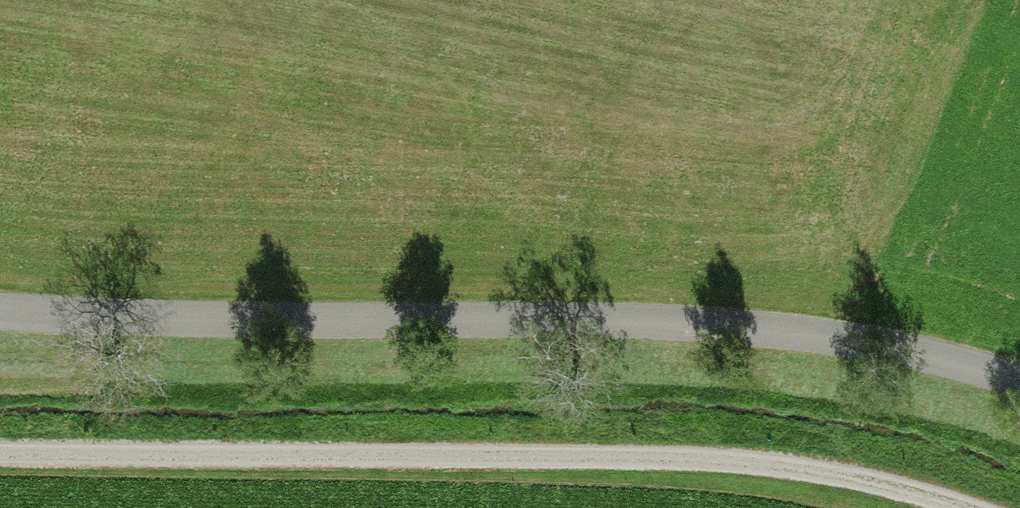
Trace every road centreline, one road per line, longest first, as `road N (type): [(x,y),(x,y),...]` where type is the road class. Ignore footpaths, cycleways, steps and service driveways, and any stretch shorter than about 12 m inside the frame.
road 1 (unclassified): [(1019,385),(794,336),(0,312)]
road 2 (track): [(0,458),(718,464),(939,507)]

